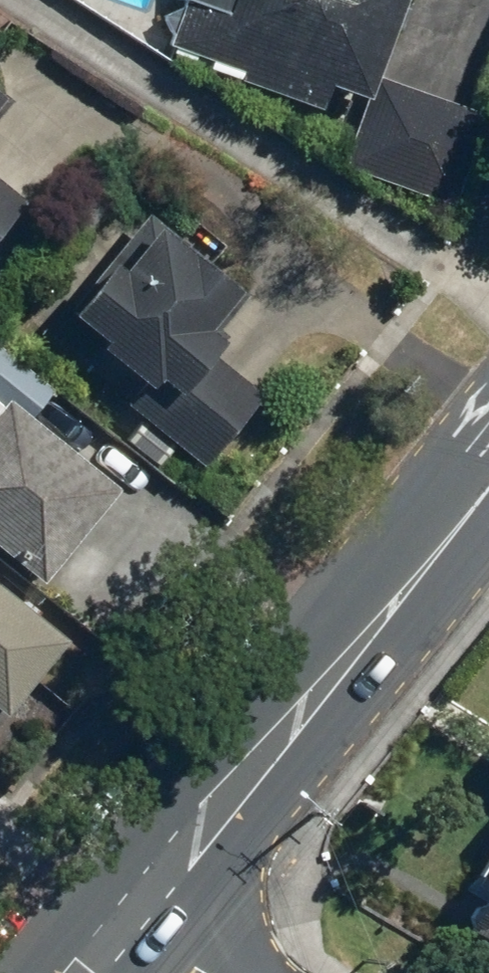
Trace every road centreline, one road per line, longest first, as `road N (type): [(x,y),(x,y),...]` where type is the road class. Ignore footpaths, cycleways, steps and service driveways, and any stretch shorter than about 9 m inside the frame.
road 1 (secondary): [(122,923),(488,478)]

